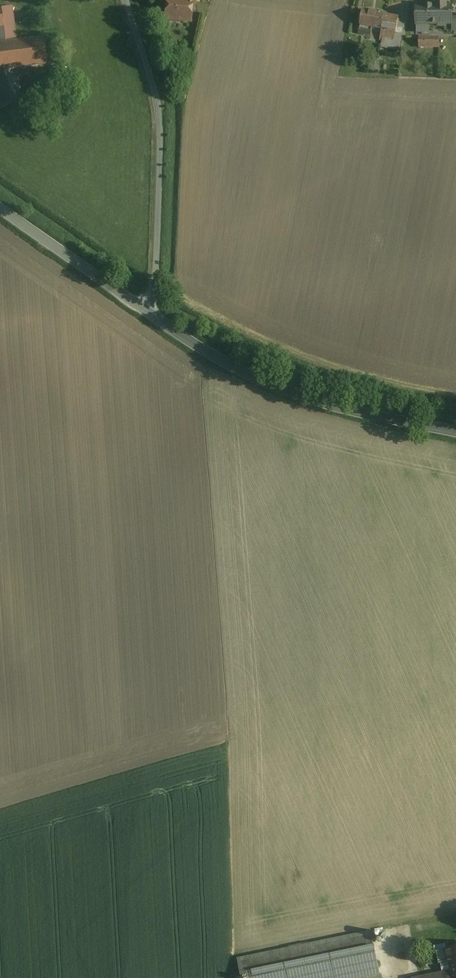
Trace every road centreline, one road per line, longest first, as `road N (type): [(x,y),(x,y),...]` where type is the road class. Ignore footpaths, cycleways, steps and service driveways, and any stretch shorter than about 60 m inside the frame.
road 1 (unclassified): [(455,430),(334,406),(265,381),(152,312)]
road 2 (unclassified): [(126,0),(163,115),(152,312)]
road 3 (unclassified): [(152,312),(0,208)]

